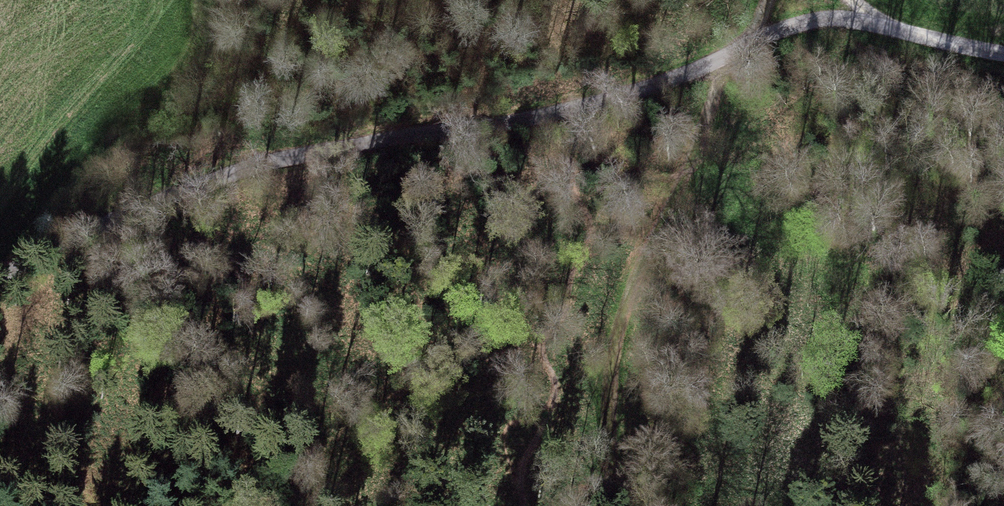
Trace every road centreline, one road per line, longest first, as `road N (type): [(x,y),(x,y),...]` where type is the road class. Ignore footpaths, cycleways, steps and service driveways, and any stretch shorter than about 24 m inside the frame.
road 1 (unclassified): [(0,282),(105,222),(249,166),(599,98),(696,70),(801,22),(854,18),(1003,57)]
road 2 (track): [(619,505),(610,455),(617,324),(766,0)]
road 3 (track): [(196,0),(186,55),(139,166),(105,222)]

